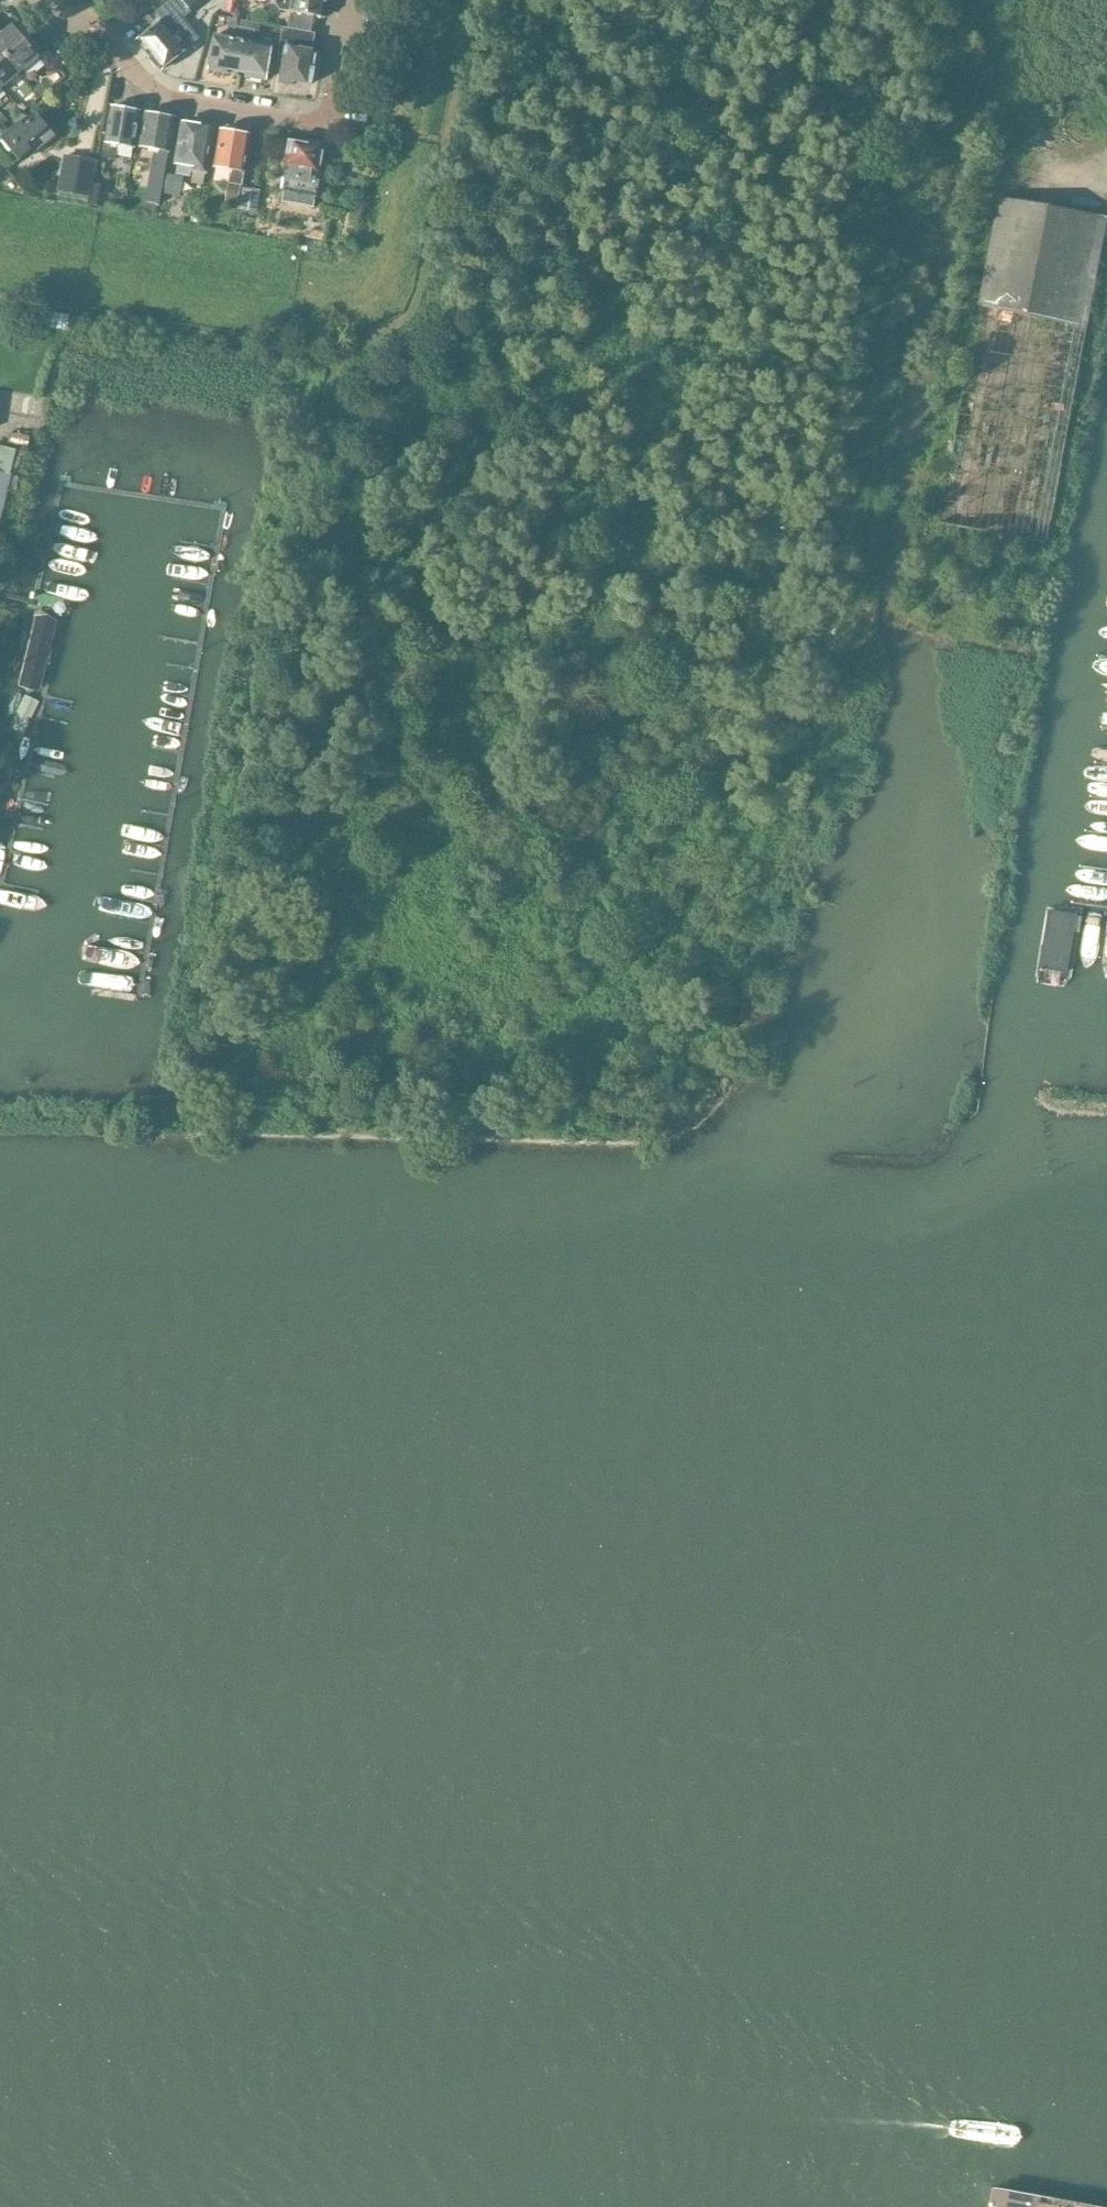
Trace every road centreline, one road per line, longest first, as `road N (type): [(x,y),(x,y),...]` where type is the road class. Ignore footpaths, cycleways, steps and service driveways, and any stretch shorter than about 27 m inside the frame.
road 1 (residential): [(29,0),(65,6),(132,72),(173,99),(310,123),(329,106),(347,0)]

